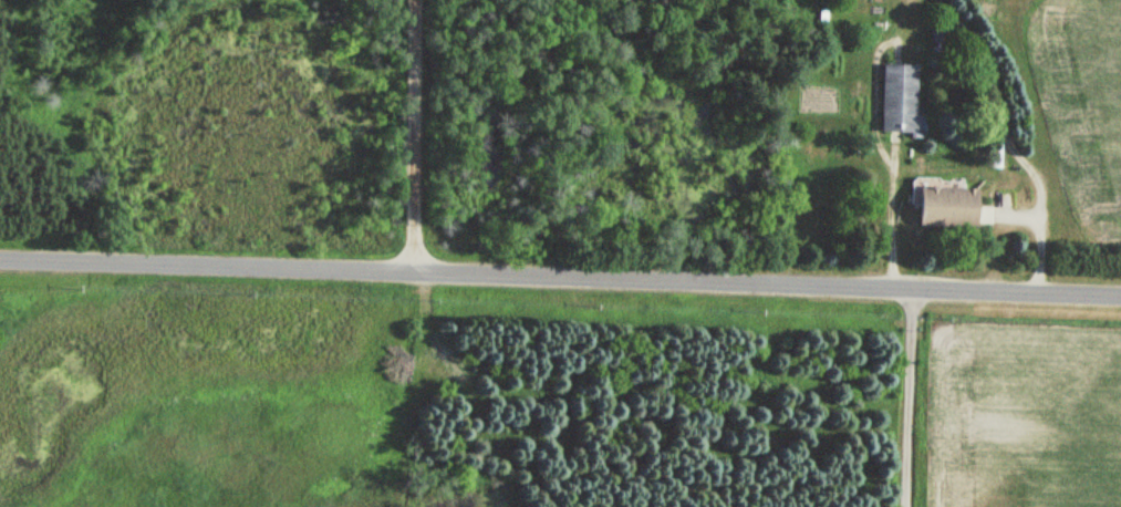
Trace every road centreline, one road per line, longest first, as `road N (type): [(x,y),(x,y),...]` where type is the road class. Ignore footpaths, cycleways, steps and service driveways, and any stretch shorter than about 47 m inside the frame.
road 1 (residential): [(1120,292),(0,257)]
road 2 (residential): [(996,288),(974,237),(976,97),(933,0)]
road 3 (residential): [(414,269),(416,0)]
road 4 (residential): [(914,287),(907,506)]

